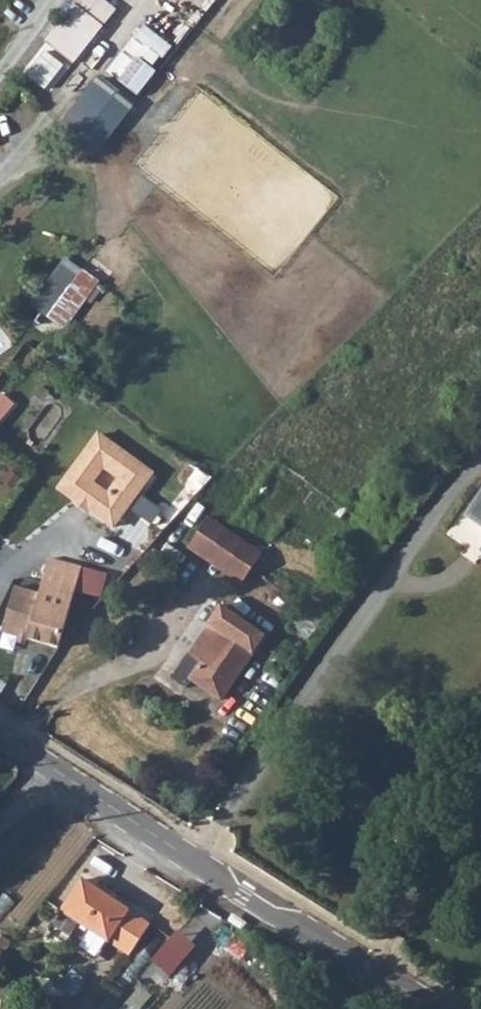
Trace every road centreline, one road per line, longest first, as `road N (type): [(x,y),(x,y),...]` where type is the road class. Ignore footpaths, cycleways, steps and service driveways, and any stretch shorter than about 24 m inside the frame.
road 1 (tertiary): [(440,1008),(240,896),(0,732)]

